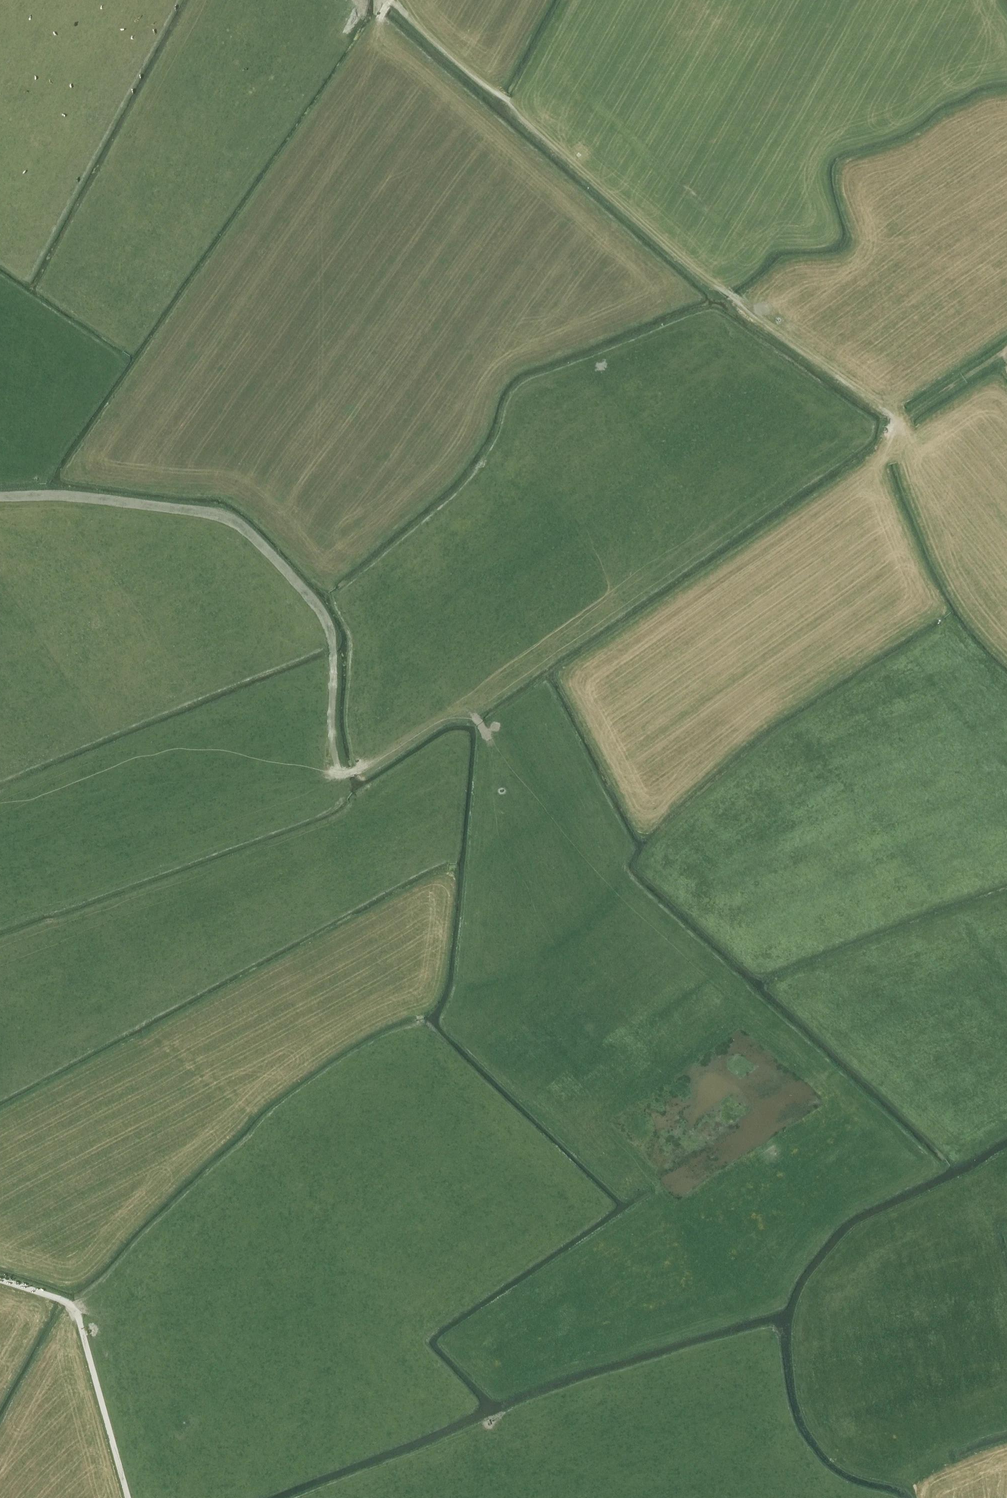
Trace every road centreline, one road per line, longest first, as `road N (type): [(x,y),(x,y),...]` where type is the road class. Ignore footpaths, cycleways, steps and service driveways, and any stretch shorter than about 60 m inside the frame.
road 1 (track): [(458,1019),(487,736),(468,709),(446,711),(333,775),(332,642),(321,612),(239,526),(199,510),(0,496)]
road 2 (track): [(388,0),(726,294)]

